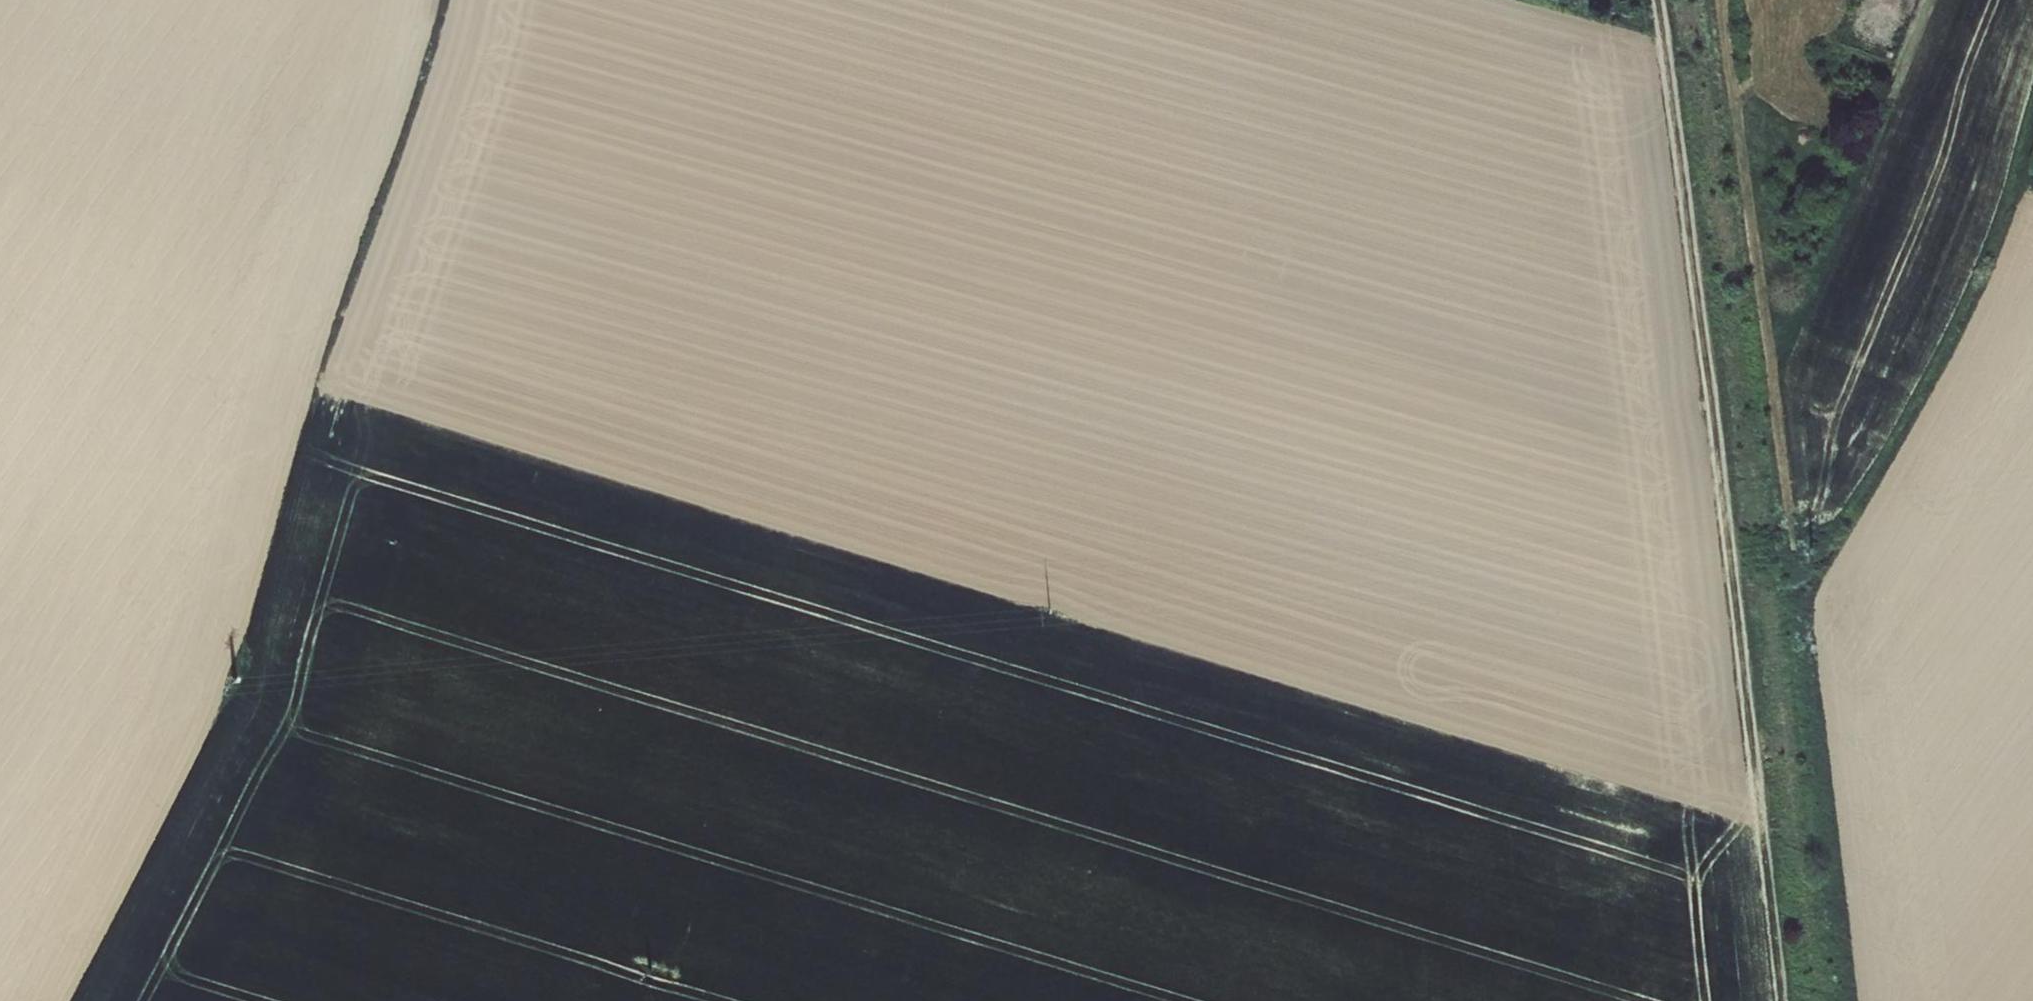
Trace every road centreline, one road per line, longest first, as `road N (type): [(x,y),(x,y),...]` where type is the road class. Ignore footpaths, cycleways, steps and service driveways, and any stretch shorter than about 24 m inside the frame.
road 1 (track): [(1657,0),(1781,1000)]

